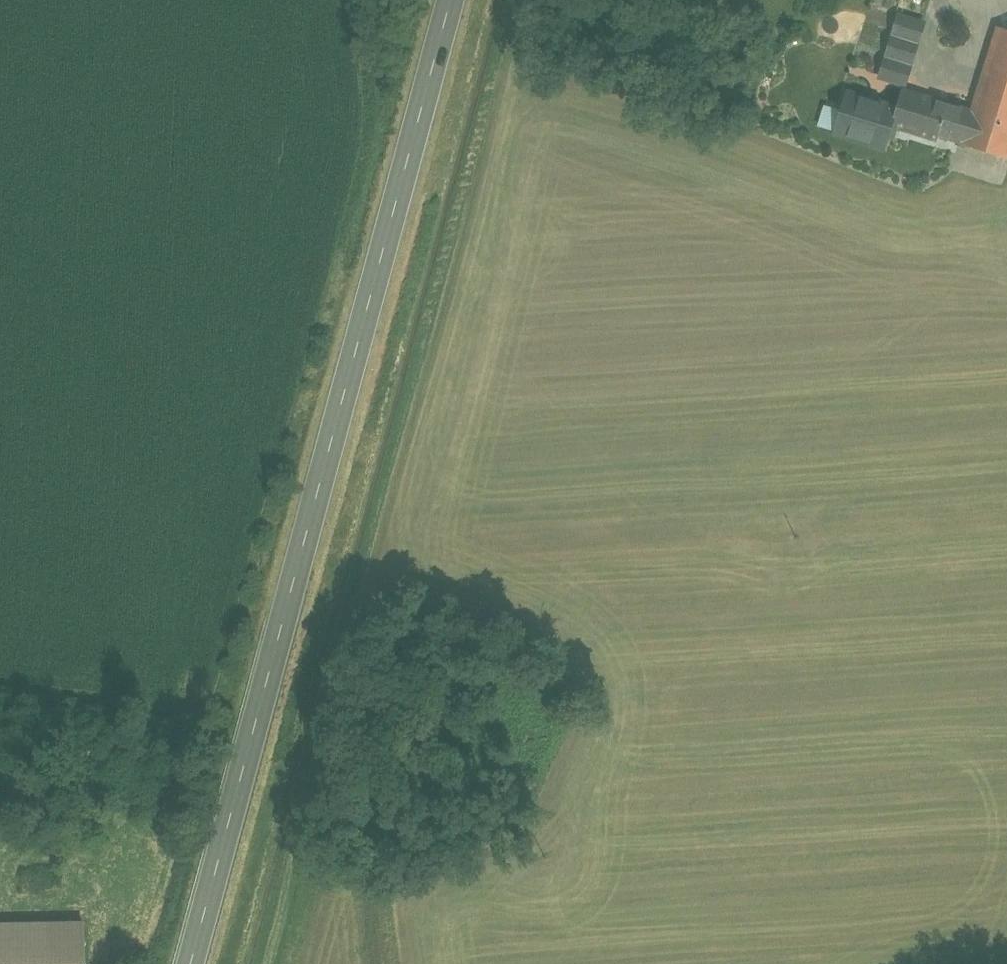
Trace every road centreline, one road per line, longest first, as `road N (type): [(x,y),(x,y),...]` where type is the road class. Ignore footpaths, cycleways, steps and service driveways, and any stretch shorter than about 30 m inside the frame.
road 1 (secondary): [(450,0),(190,963)]

